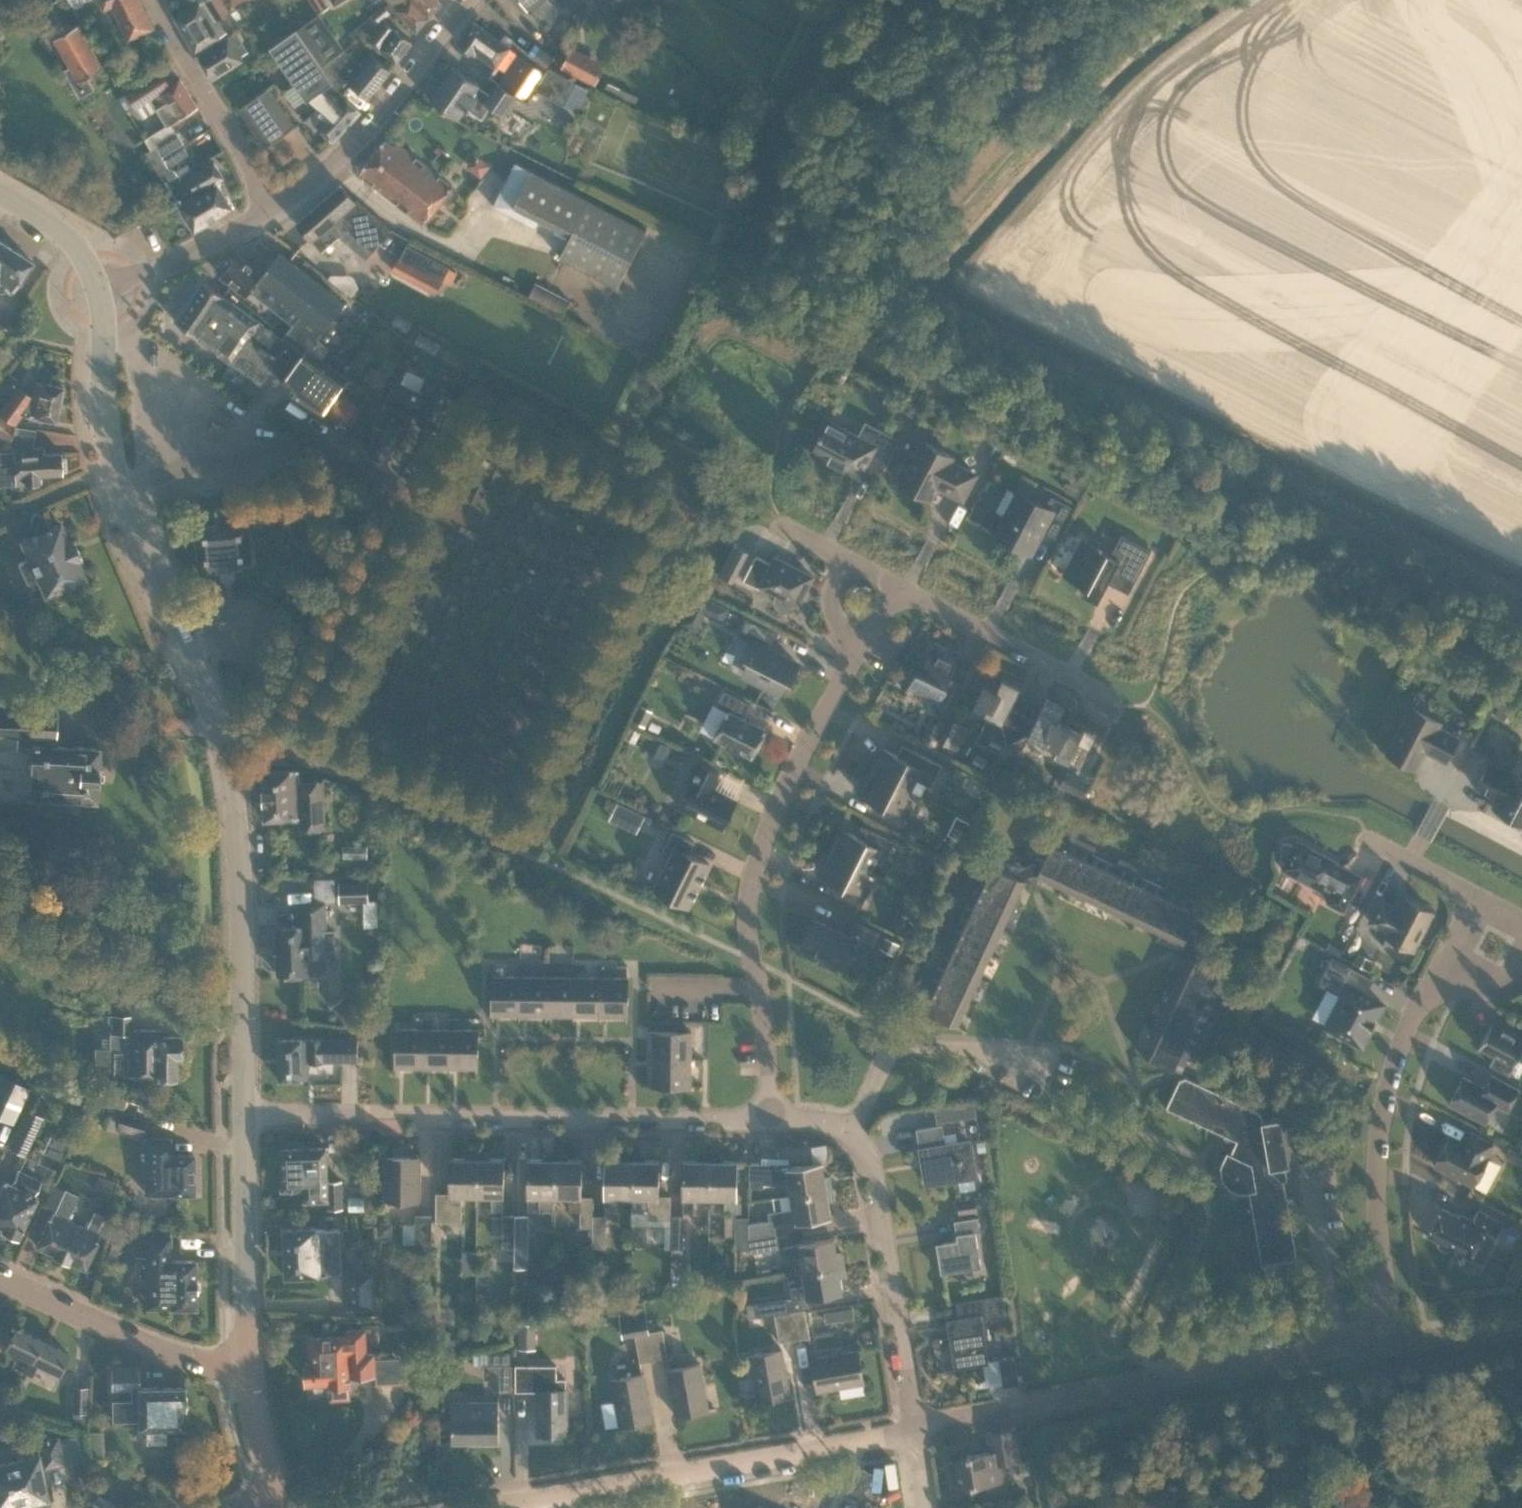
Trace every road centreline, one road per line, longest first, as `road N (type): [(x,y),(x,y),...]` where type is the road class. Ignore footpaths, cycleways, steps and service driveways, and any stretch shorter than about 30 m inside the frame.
road 1 (residential): [(772,1117),(243,1116)]
road 2 (residential): [(915,1428),(1154,1376),(1391,1341)]
road 3 (residential): [(772,1117),(747,896),(773,810),(846,668)]
road 4 (tertiary): [(218,722),(114,477),(97,293)]
road 5 (residential): [(473,1507),(915,1428)]
road 6 (tertiary): [(243,1116),(237,845),(218,722)]
road 7 (residential): [(1391,1341),(1375,1198),(1380,1130),(1388,1085),(1433,985)]
road 8 (residential): [(915,1428),(874,1160),(851,1131)]
road 9 (tertiary): [(270,206),(328,167),(369,125),(470,0)]
road 10 (unclassified): [(255,737),(379,476)]
road 11 (residential): [(246,1366),(168,1352),(0,1275)]
road 12 (tertiary): [(246,1366),(243,1116)]
road 13 (residential): [(851,1131),(900,1045),(1046,1060)]
road 14 (residential): [(896,587),(1109,698)]
road 15 (residential): [(270,206),(154,0)]
road 16 (tertiary): [(97,293),(270,206)]
road 17 (tertiary): [(97,293),(62,229),(0,194)]
road 18 (tertiary): [(281,1490),(254,1420),(246,1366)]

